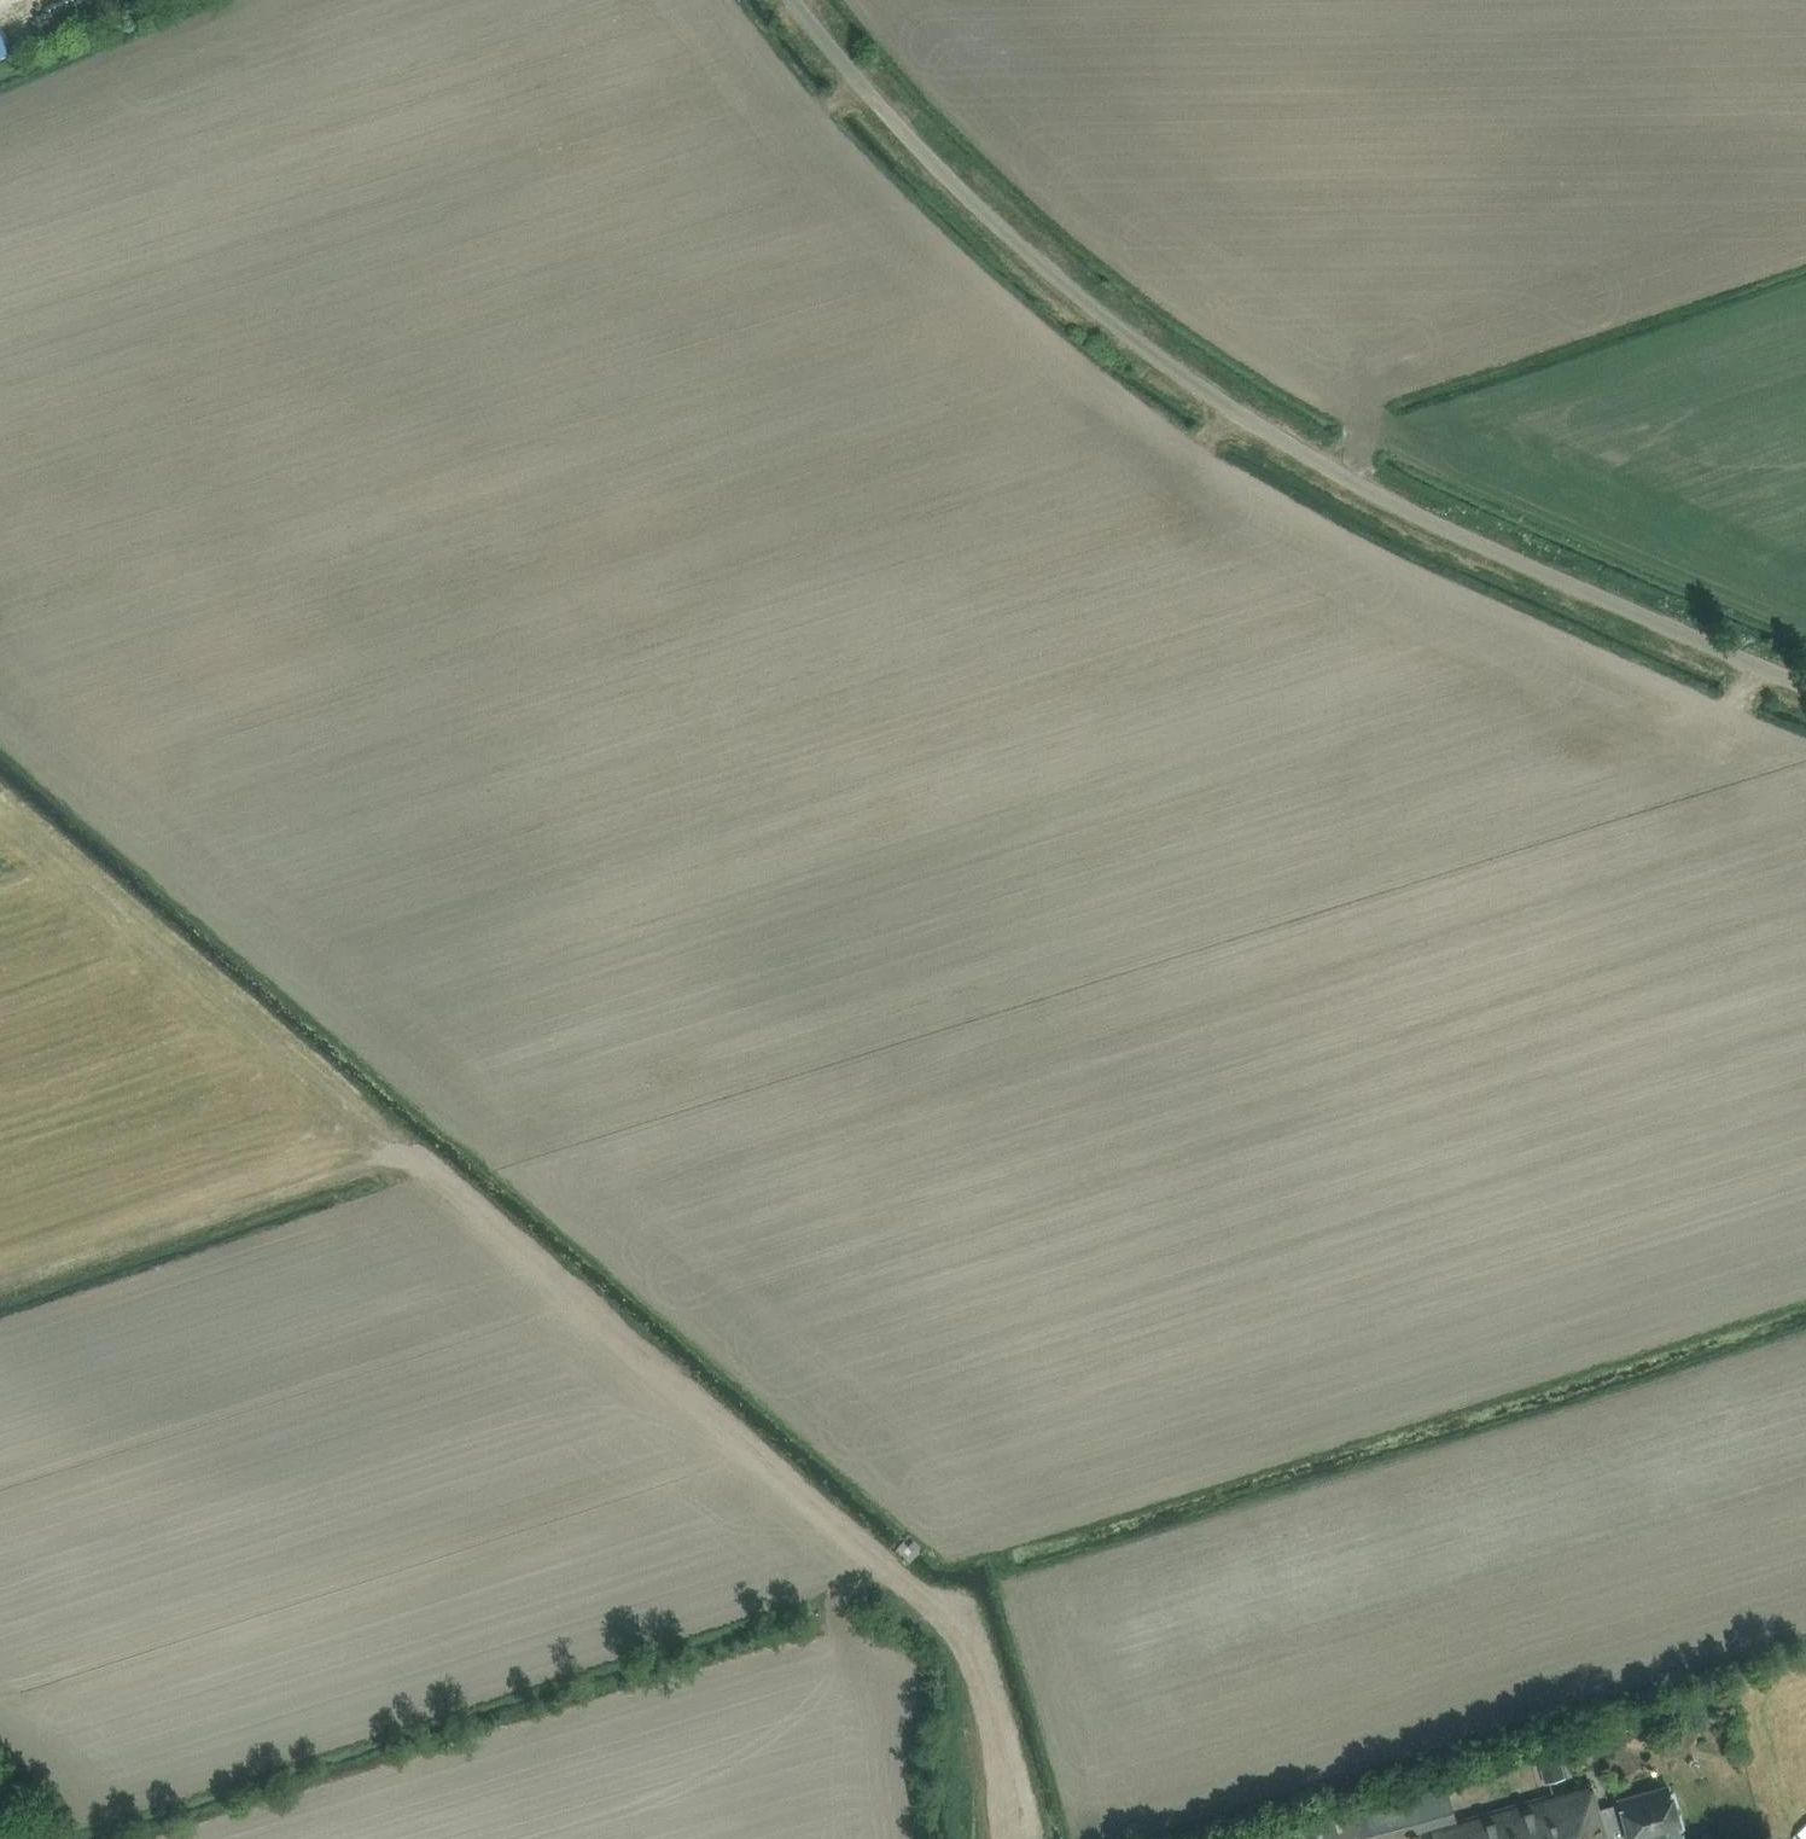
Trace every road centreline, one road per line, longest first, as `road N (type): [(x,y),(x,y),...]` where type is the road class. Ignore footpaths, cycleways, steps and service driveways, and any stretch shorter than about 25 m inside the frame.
road 1 (unclassified): [(1805,687),(1385,499),(1225,405),(1016,240),(861,84),(793,0)]
road 2 (track): [(1005,1838),(994,1731),(968,1651),(936,1606),(842,1533)]

